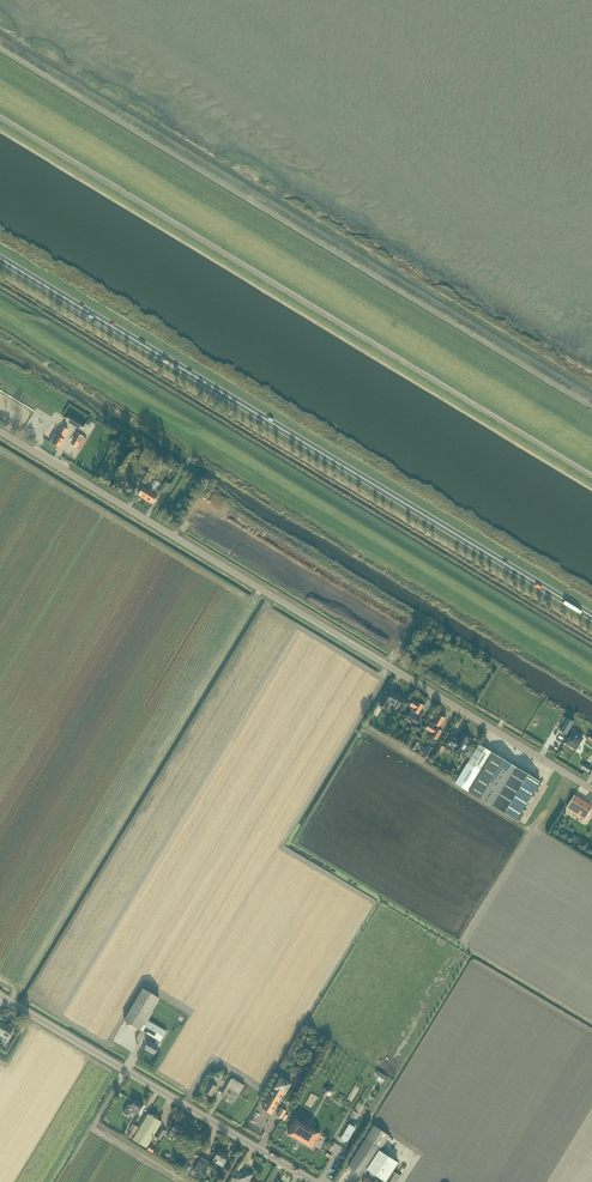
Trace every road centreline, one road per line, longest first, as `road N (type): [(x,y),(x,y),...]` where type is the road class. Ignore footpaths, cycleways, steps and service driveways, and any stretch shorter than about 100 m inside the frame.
road 1 (primary): [(591,617),(0,258)]
road 2 (unclassified): [(591,789),(0,431)]
road 3 (unclassified): [(313,1181),(0,997)]

